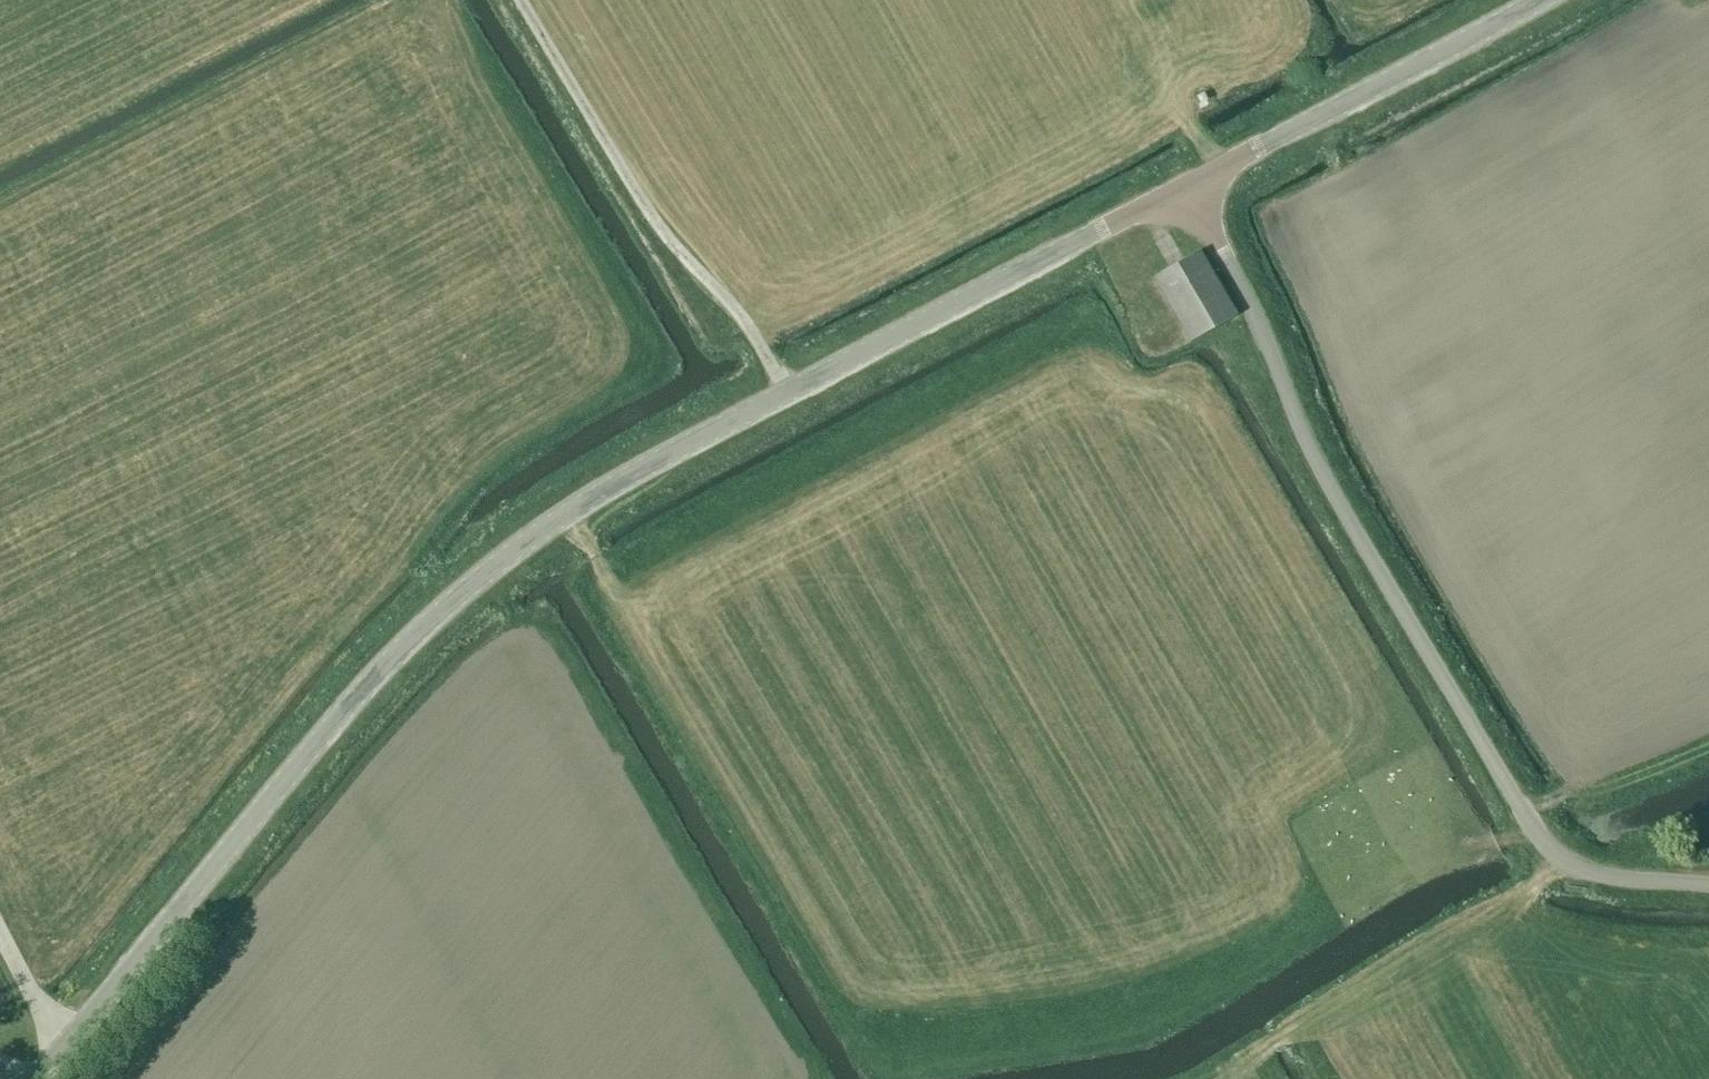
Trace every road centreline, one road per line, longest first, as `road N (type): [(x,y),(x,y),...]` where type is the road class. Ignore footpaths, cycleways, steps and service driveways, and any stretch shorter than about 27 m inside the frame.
road 1 (tertiary): [(26,1078),(161,939),(466,582),(784,394),(1196,189)]
road 2 (unclassified): [(1708,881),(1598,875),(1542,839),(1301,434),(1263,323),(1196,189)]
road 3 (tertiary): [(1196,189),(1542,0)]

